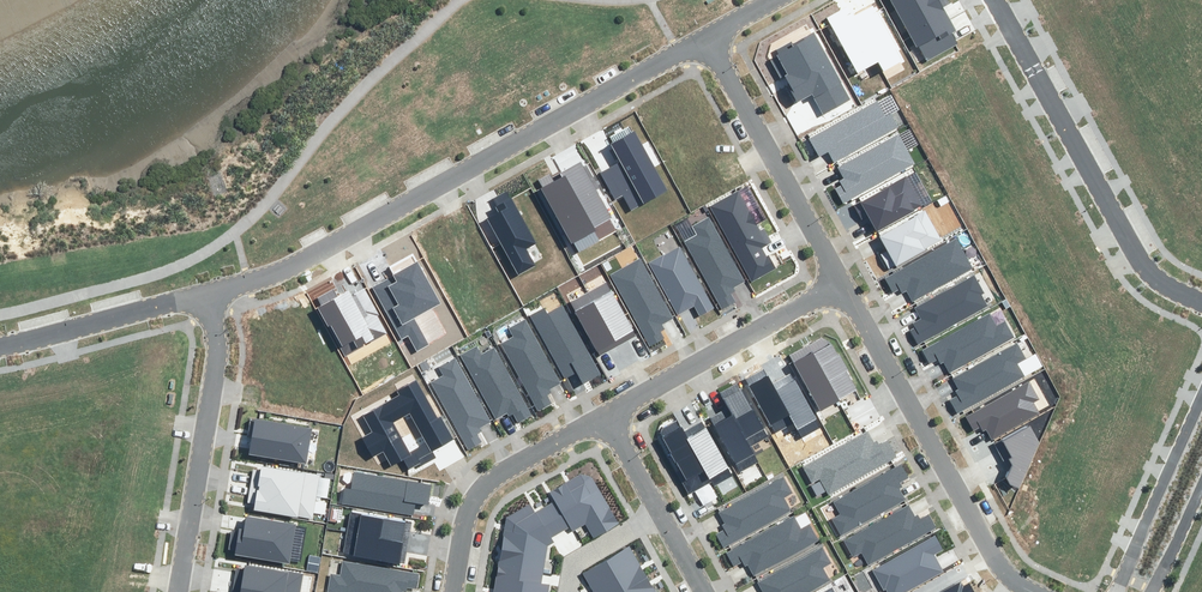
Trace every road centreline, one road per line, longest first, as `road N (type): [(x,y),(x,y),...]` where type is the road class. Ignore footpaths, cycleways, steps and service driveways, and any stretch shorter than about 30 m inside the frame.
road 1 (residential): [(202,294),(276,265),(709,34)]
road 2 (residential): [(840,285),(1000,567),(1040,591)]
road 3 (residential): [(999,0),(1140,258),(1201,301)]
road 4 (residential): [(175,591),(216,348),(202,294)]
road 5 (residential): [(709,34),(840,285)]
road 6 (residential): [(609,411),(840,285)]
road 7 (residential): [(453,591),(474,486),(497,463),(609,411)]
road 8 (residential): [(1116,591),(1124,552),(1201,383)]
road 9 (residential): [(0,344),(202,294)]
road 10 (residential): [(658,505),(568,563),(563,591)]
road 11 (residential): [(1201,477),(1148,591)]

